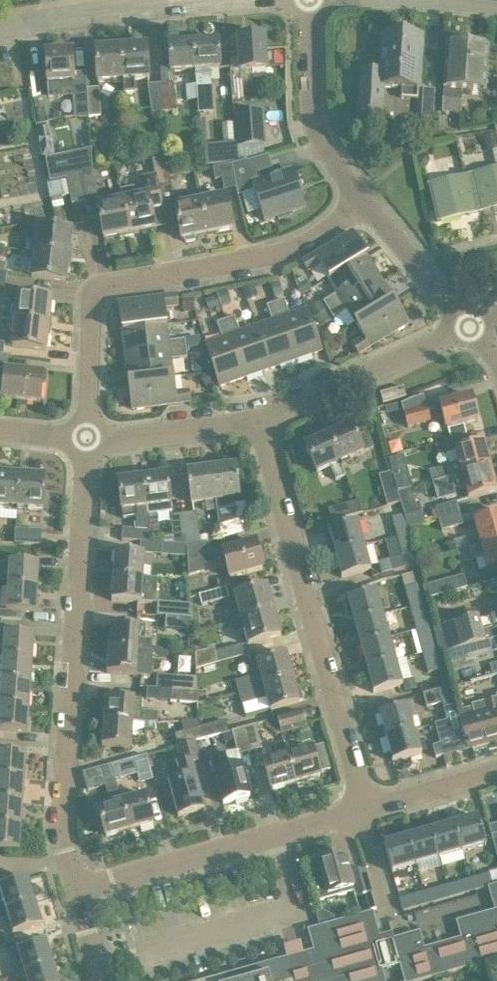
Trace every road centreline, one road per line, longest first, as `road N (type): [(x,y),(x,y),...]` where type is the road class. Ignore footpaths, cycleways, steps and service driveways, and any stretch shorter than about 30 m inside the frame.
road 1 (residential): [(76,891),(63,819),(86,436)]
road 2 (residential): [(86,436),(94,293),(296,248),(365,204)]
road 3 (residential): [(367,809),(258,421)]
road 4 (residential): [(367,809),(76,891)]
road 5 (residential): [(470,327),(258,421)]
road 6 (residential): [(365,204),(316,130),(308,0)]
road 7 (residential): [(0,28),(217,0)]
road 8 (residential): [(258,421),(144,437),(86,436)]
road 9 (residential): [(470,327),(365,204)]
road 10 (residential): [(496,772),(367,809)]

